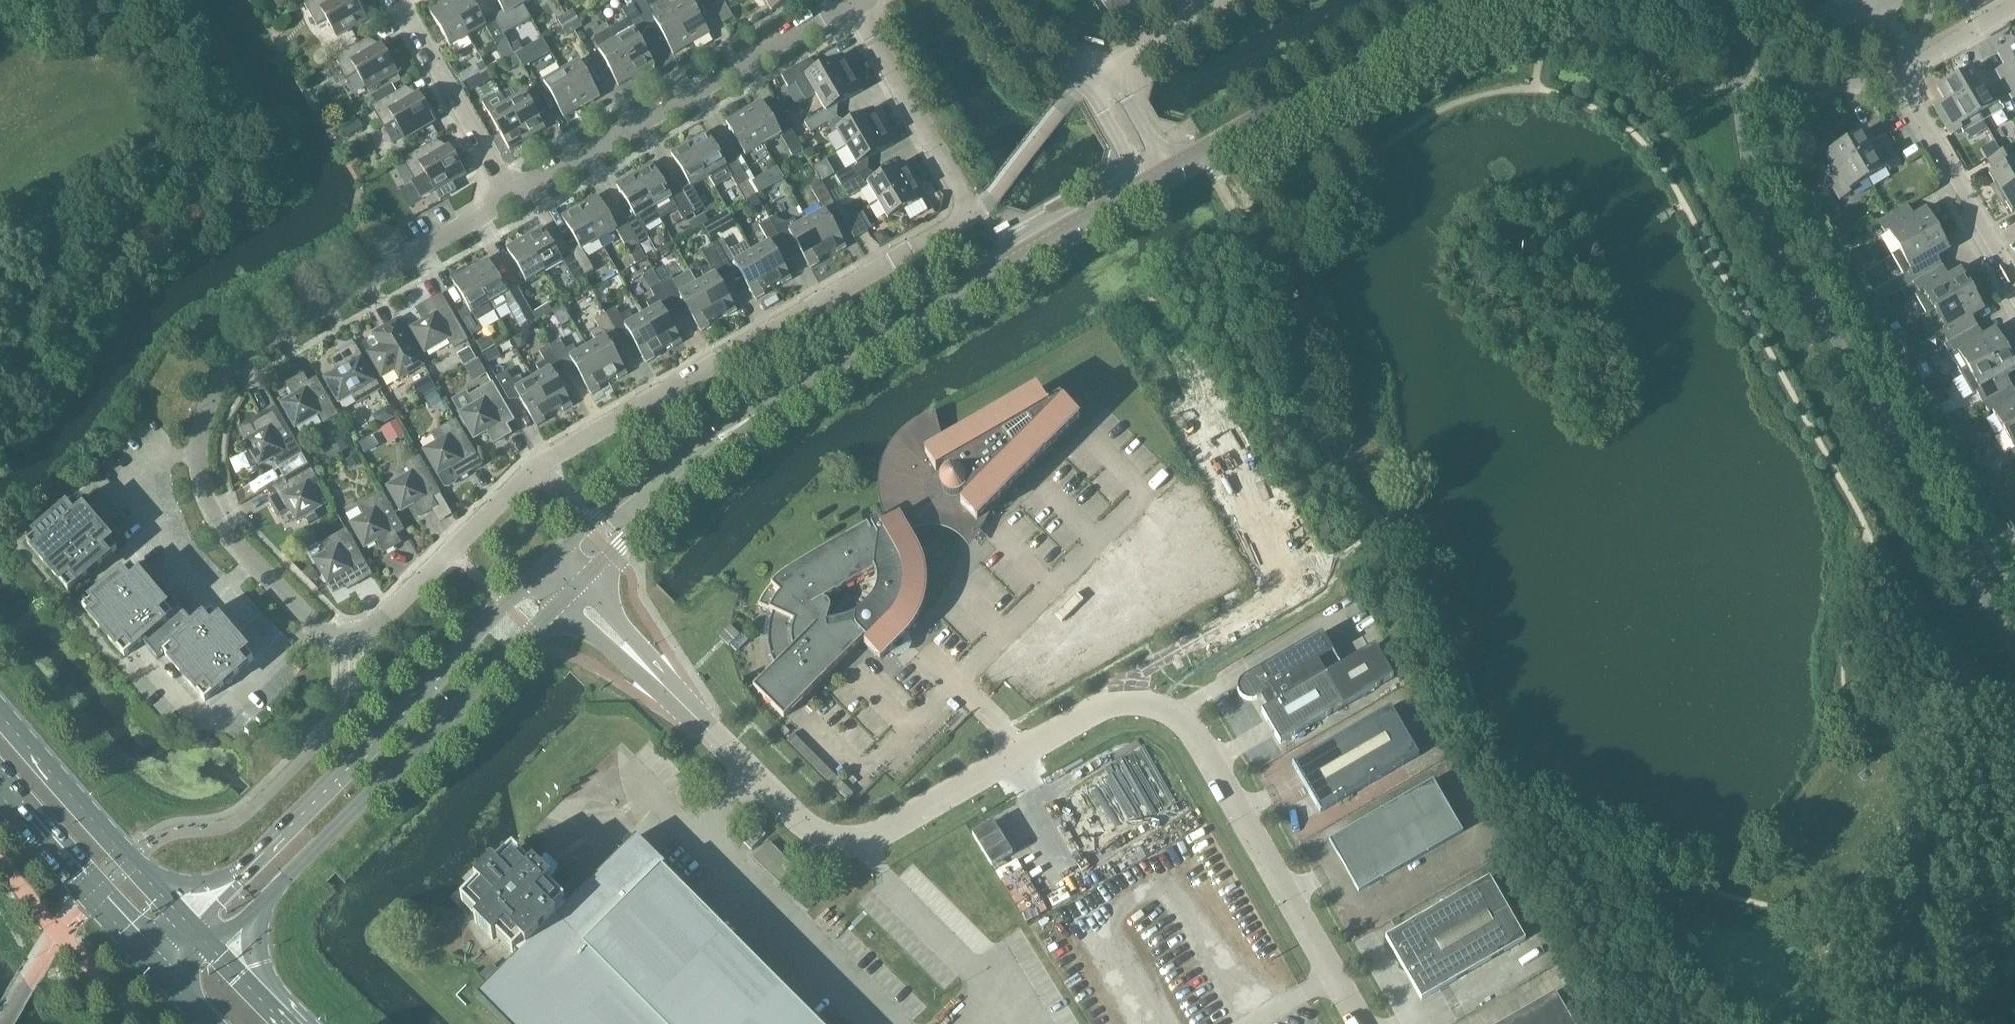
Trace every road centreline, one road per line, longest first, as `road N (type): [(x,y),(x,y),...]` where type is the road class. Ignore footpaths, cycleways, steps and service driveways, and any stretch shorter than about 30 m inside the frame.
road 1 (residential): [(510,198),(245,354),(205,415),(197,454),(217,521),(331,632),(369,630),(531,474),(963,224),(970,213),(852,0)]
road 2 (unclassified): [(1361,1023),(1194,734),(1161,709),(1120,702),(1097,709),(878,840),(846,846),(813,834),(572,594)]
road 3 (tertiary): [(705,447),(1157,181)]
road 4 (tertiary): [(217,953),(572,594)]
road 5 (tertiary): [(546,568),(188,924)]
road 6 (track): [(1262,1019),(1159,870),(1113,832),(1089,836),(1073,874),(1162,1023)]
road 7 (residential): [(848,0),(510,198)]
road 8 (tertiary): [(1157,181),(1469,0)]
road 9 (secondary): [(188,924),(0,710)]
road 10 (secondary): [(0,781),(151,963)]
road 11 (residential): [(1899,80),(2014,278)]
road 12 (residential): [(401,5),(510,198)]
road 13 (tertiary): [(705,447),(659,473),(546,568)]
road 14 (tertiary): [(572,594),(678,494),(705,447)]
road 15 (residential): [(1101,79),(1235,0)]
road 16 (residential): [(1101,79),(1021,59),(978,0)]
road 17 (residential): [(2014,11),(1899,80)]

